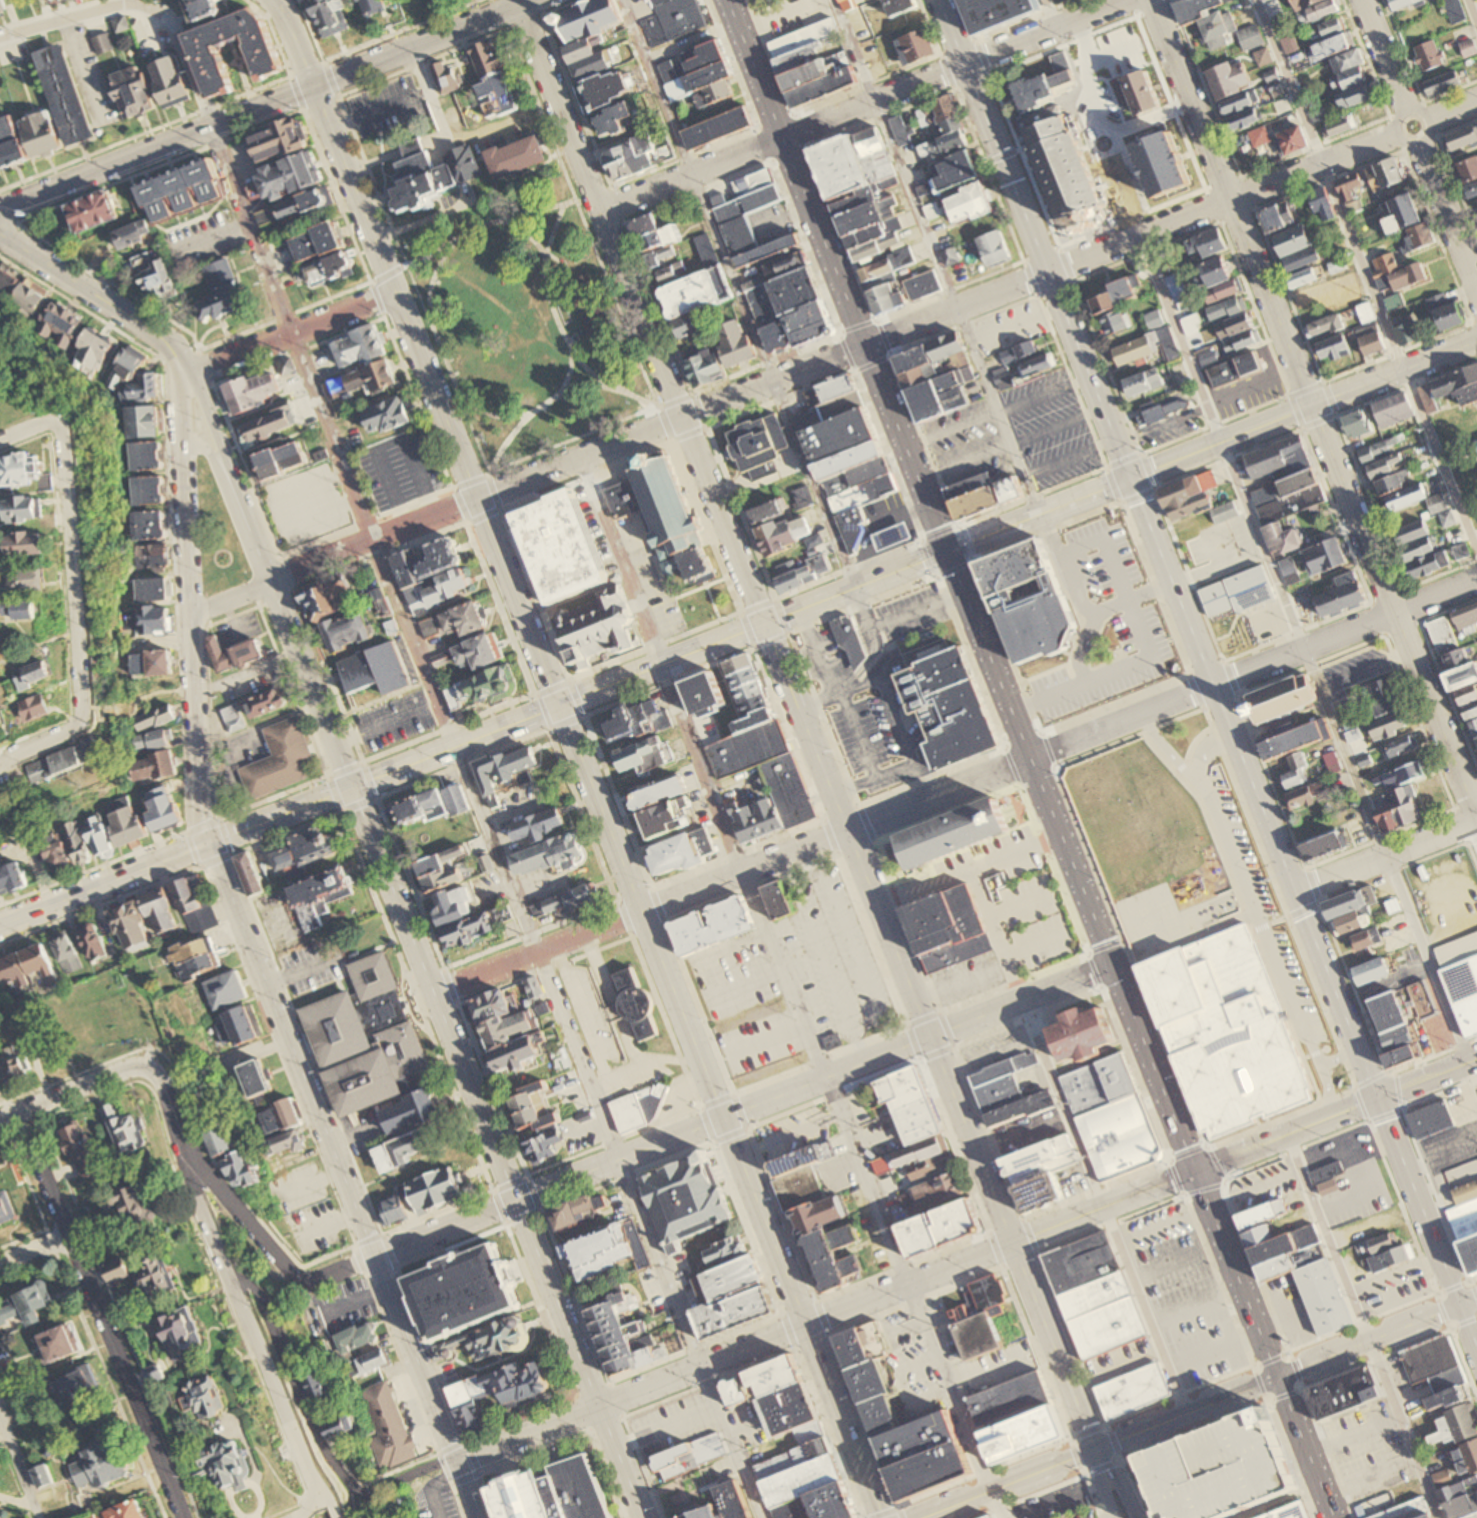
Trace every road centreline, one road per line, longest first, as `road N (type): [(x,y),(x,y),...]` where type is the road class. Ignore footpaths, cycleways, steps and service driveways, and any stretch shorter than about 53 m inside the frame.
road 1 (primary): [(723,0),(1194,1170)]
road 2 (residential): [(882,1517),(475,499)]
road 3 (primary): [(1293,889),(938,0)]
road 4 (secondary): [(1126,479),(352,787)]
road 5 (residential): [(1111,966),(374,1254)]
road 6 (secondary): [(209,844),(458,1463)]
road 7 (tertiary): [(1011,1241),(762,622)]
road 8 (secondary): [(598,1407),(352,787)]
road 9 (residential): [(858,347),(1398,135)]
road 10 (residential): [(299,1517),(321,1495),(230,1275),(164,1085),(146,1069)]
road 11 (residential): [(1029,758),(1476,578)]
road 12 (tertiary): [(188,367),(200,818),(209,844)]
road 13 (tertiary): [(352,787),(188,367)]
road 14 (residential): [(1011,1241),(598,1407)]
road 15 (residential): [(1476,816),(1314,404)]
road 16 (residential): [(475,499),(315,87)]
road 17 (residential): [(684,418),(518,9)]
road 18 (residential): [(1029,758),(621,919)]
road 19 (residential): [(186,1517),(21,1113)]
road 20 (residential): [(1314,404),(1152,0)]
road 21 (residential): [(1126,479),(1476,338)]
road 22 (residential): [(1278,1377),(930,1517)]
road 23 (residential): [(781,142),(1128,0)]
road 24 (residential): [(458,1463),(369,1495),(355,1489),(325,1454),(255,1291),(230,1275)]
road 25 (residential): [(315,87),(0,211)]
road 26 (residential): [(475,499),(191,612)]
road 27 (residential): [(214,125),(173,20),(147,9),(105,10),(0,38)]
road 28 (residential): [(82,714),(63,433)]
road 29 (primary): [(1476,1346),(1376,1096)]
road 30 (residential): [(539,0),(315,87)]
road 31 (residential): [(374,1254),(304,1278),(206,1171),(189,1167)]
road 32 (tertiary): [(188,367),(167,342),(0,235)]
road 33 (tertiary): [(1093,1451),(1011,1241)]
road 34 (secondary): [(209,844),(0,926)]
road 35 (residential): [(684,418),(475,499)]
road 36 (primary): [(1194,1170),(1278,1377)]
road 37 (primary): [(1376,1096),(1293,889)]
road 38 (residential): [(393,287),(188,367)]
road 39 (residential): [(762,622),(684,418)]
road 40 (residential): [(1278,1377),(1476,1298)]
road 41 (residential): [(1293,889),(1476,816)]
road 42 (tertiary): [(1376,1096),(1194,1170)]
road 43 (tertiary): [(1194,1170),(1011,1241)]
road 44 (residential): [(781,142),(599,211)]
road 45 (residential): [(858,347),(684,418)]
road 46 (residential): [(621,919),(454,985)]
road 47 (residential): [(146,1069),(0,1121)]
road 48 (residential): [(1476,286),(1419,143)]
road 49 (secondary): [(352,787),(209,844)]
road 50 (primary): [(1278,1377),(1337,1517)]
road 51 (residential): [(598,1407),(458,1463)]

